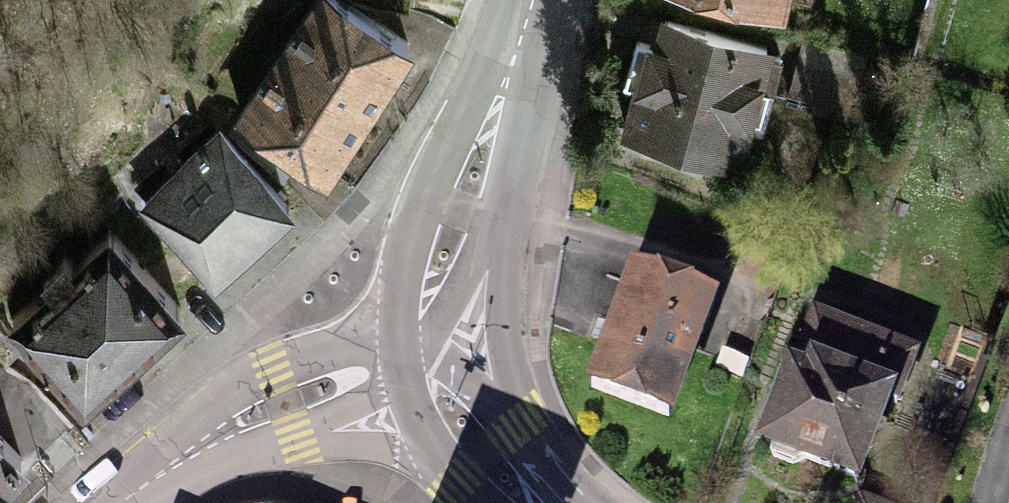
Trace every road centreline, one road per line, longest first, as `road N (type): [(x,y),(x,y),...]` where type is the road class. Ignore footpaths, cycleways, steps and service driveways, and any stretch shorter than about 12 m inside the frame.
road 1 (residential): [(452,347),(291,396),(201,448),(135,502)]
road 2 (primary): [(452,347),(462,211),(527,0)]
road 3 (primary): [(533,502),(485,457),(452,347)]

